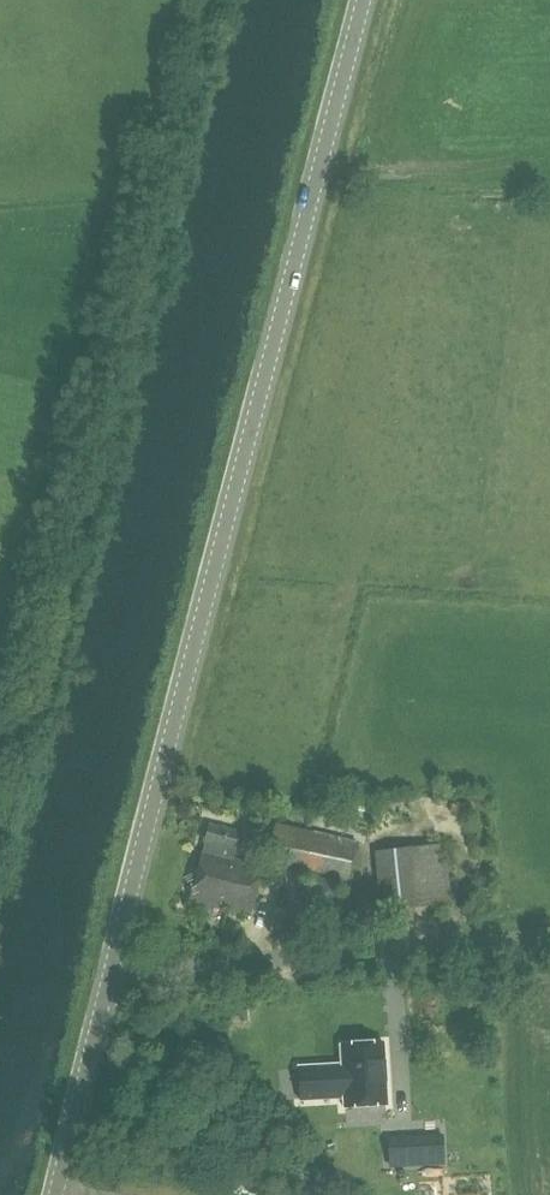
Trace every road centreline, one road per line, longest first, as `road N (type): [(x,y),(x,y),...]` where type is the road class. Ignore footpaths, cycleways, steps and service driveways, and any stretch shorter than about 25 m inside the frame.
road 1 (tertiary): [(110,974),(364,0)]
road 2 (unclassified): [(110,974),(549,935)]
road 3 (tertiary): [(57,1194),(110,974)]

